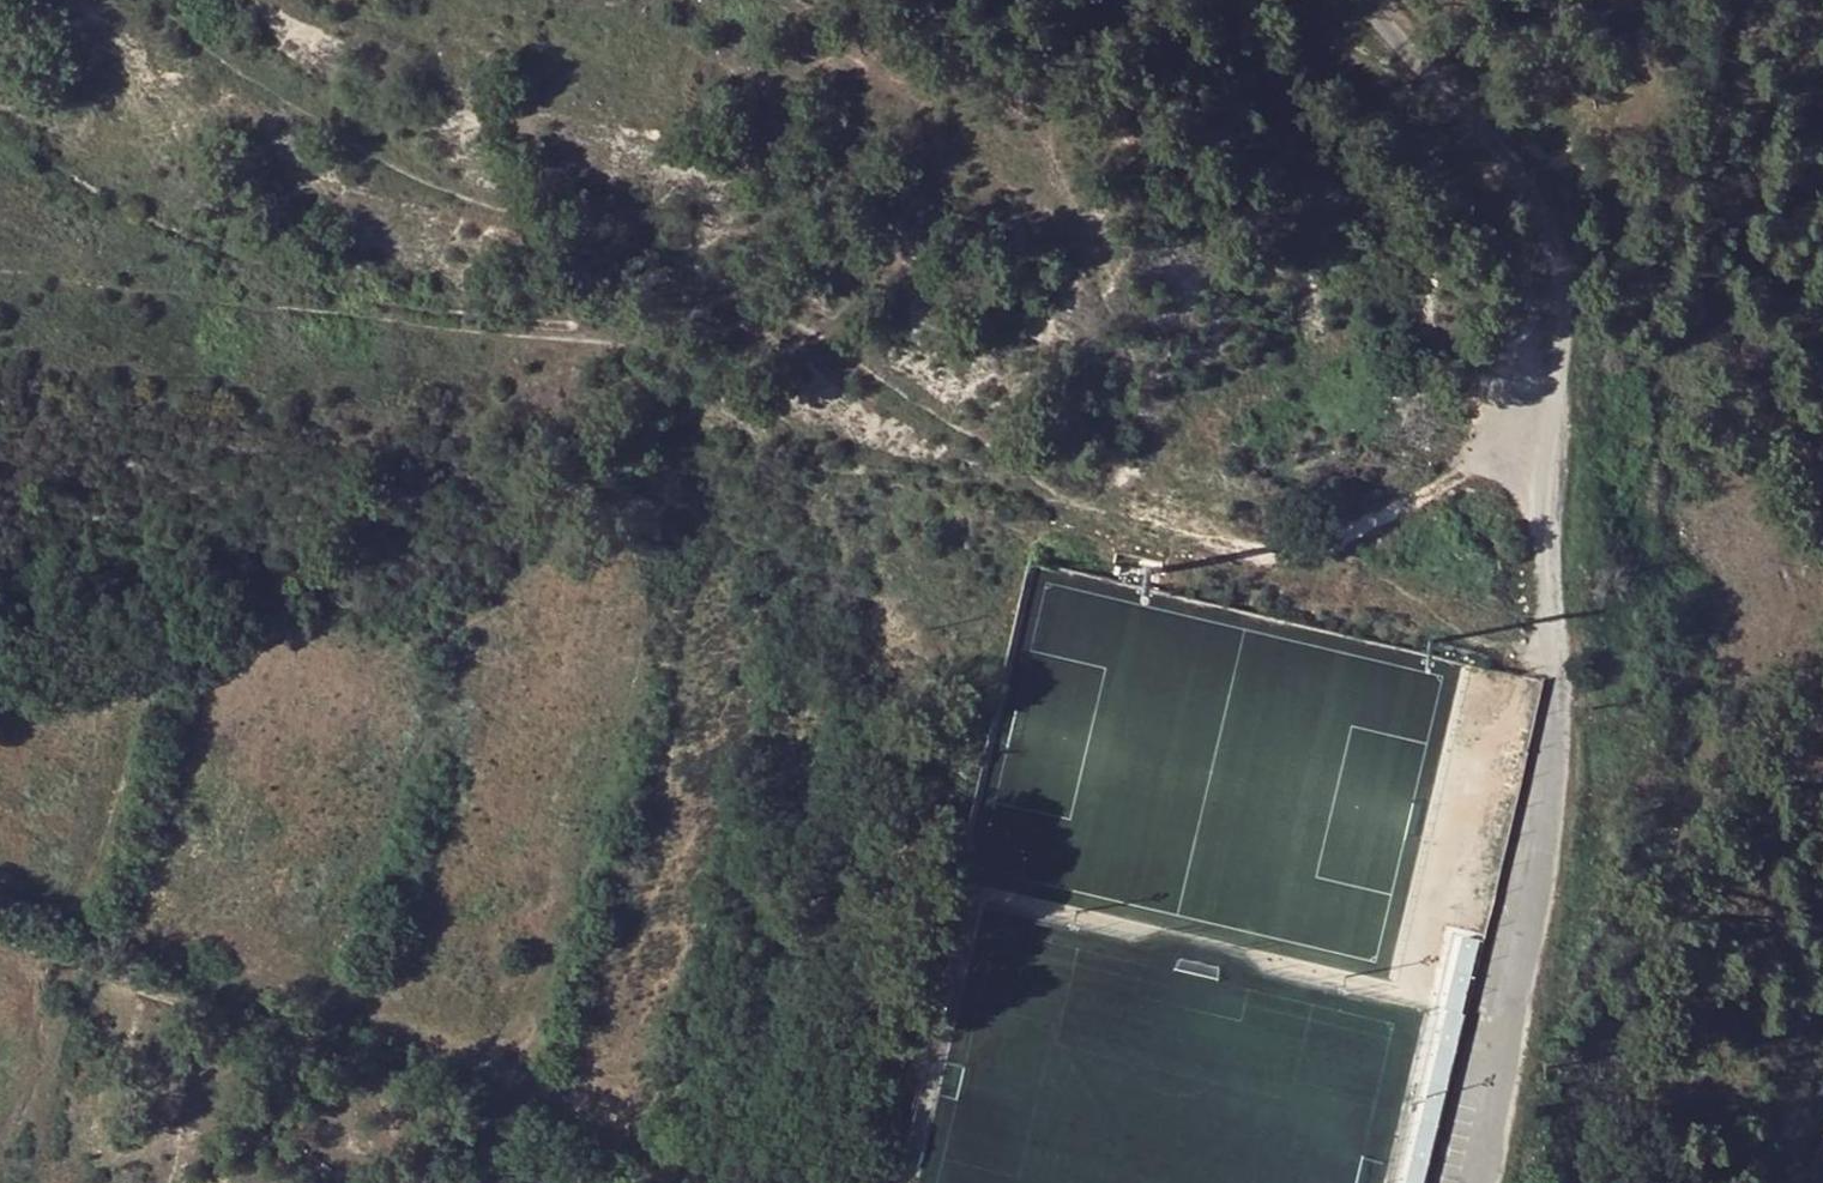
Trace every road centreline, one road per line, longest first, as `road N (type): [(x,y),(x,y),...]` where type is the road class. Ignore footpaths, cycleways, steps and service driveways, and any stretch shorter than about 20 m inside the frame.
road 1 (unclassified): [(1474,1182),(1556,678),(1537,495),(1561,317),(1556,249),(1500,155),(1363,0)]

